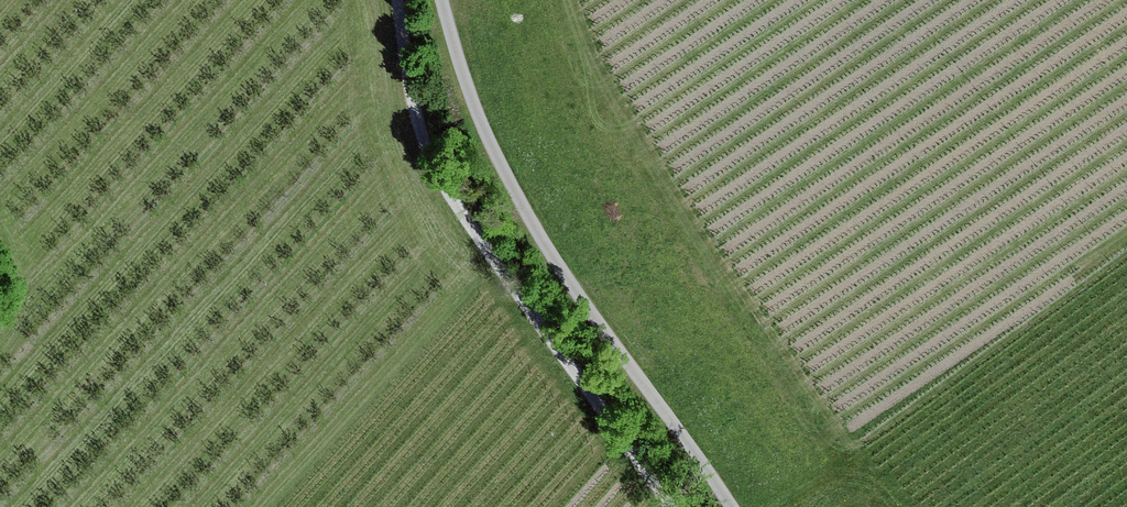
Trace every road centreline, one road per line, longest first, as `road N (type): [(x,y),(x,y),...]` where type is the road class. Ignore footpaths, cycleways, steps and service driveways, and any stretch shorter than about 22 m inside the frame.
road 1 (track): [(442,0),(468,88),(527,220),(625,334),(744,506)]
road 2 (track): [(399,0),(424,142),(447,184),(546,334),(632,430),(681,506)]

